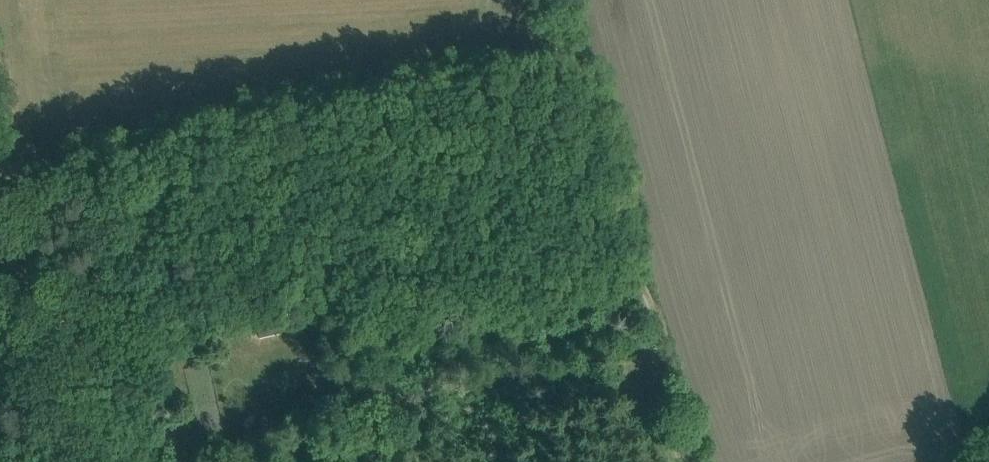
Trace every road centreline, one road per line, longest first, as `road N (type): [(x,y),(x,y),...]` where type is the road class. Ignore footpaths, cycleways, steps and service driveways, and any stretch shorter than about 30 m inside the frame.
road 1 (track): [(547,0),(647,364),(406,437),(414,461)]

